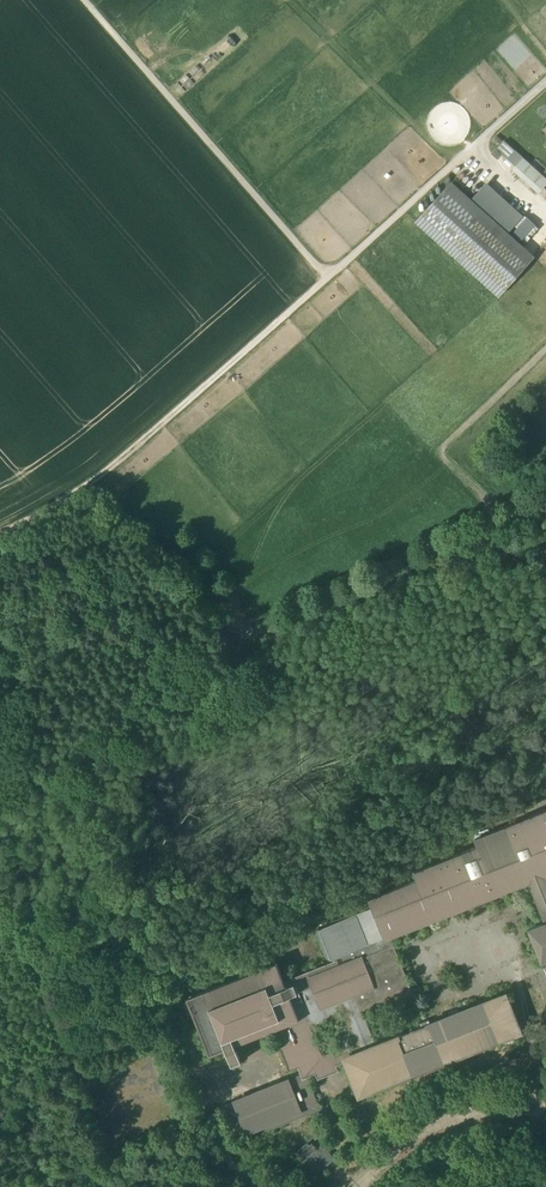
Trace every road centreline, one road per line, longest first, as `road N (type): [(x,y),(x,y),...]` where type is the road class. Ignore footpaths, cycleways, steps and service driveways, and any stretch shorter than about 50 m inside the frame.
road 1 (track): [(0,534),(101,476),(328,276)]
road 2 (track): [(328,276),(84,0)]

